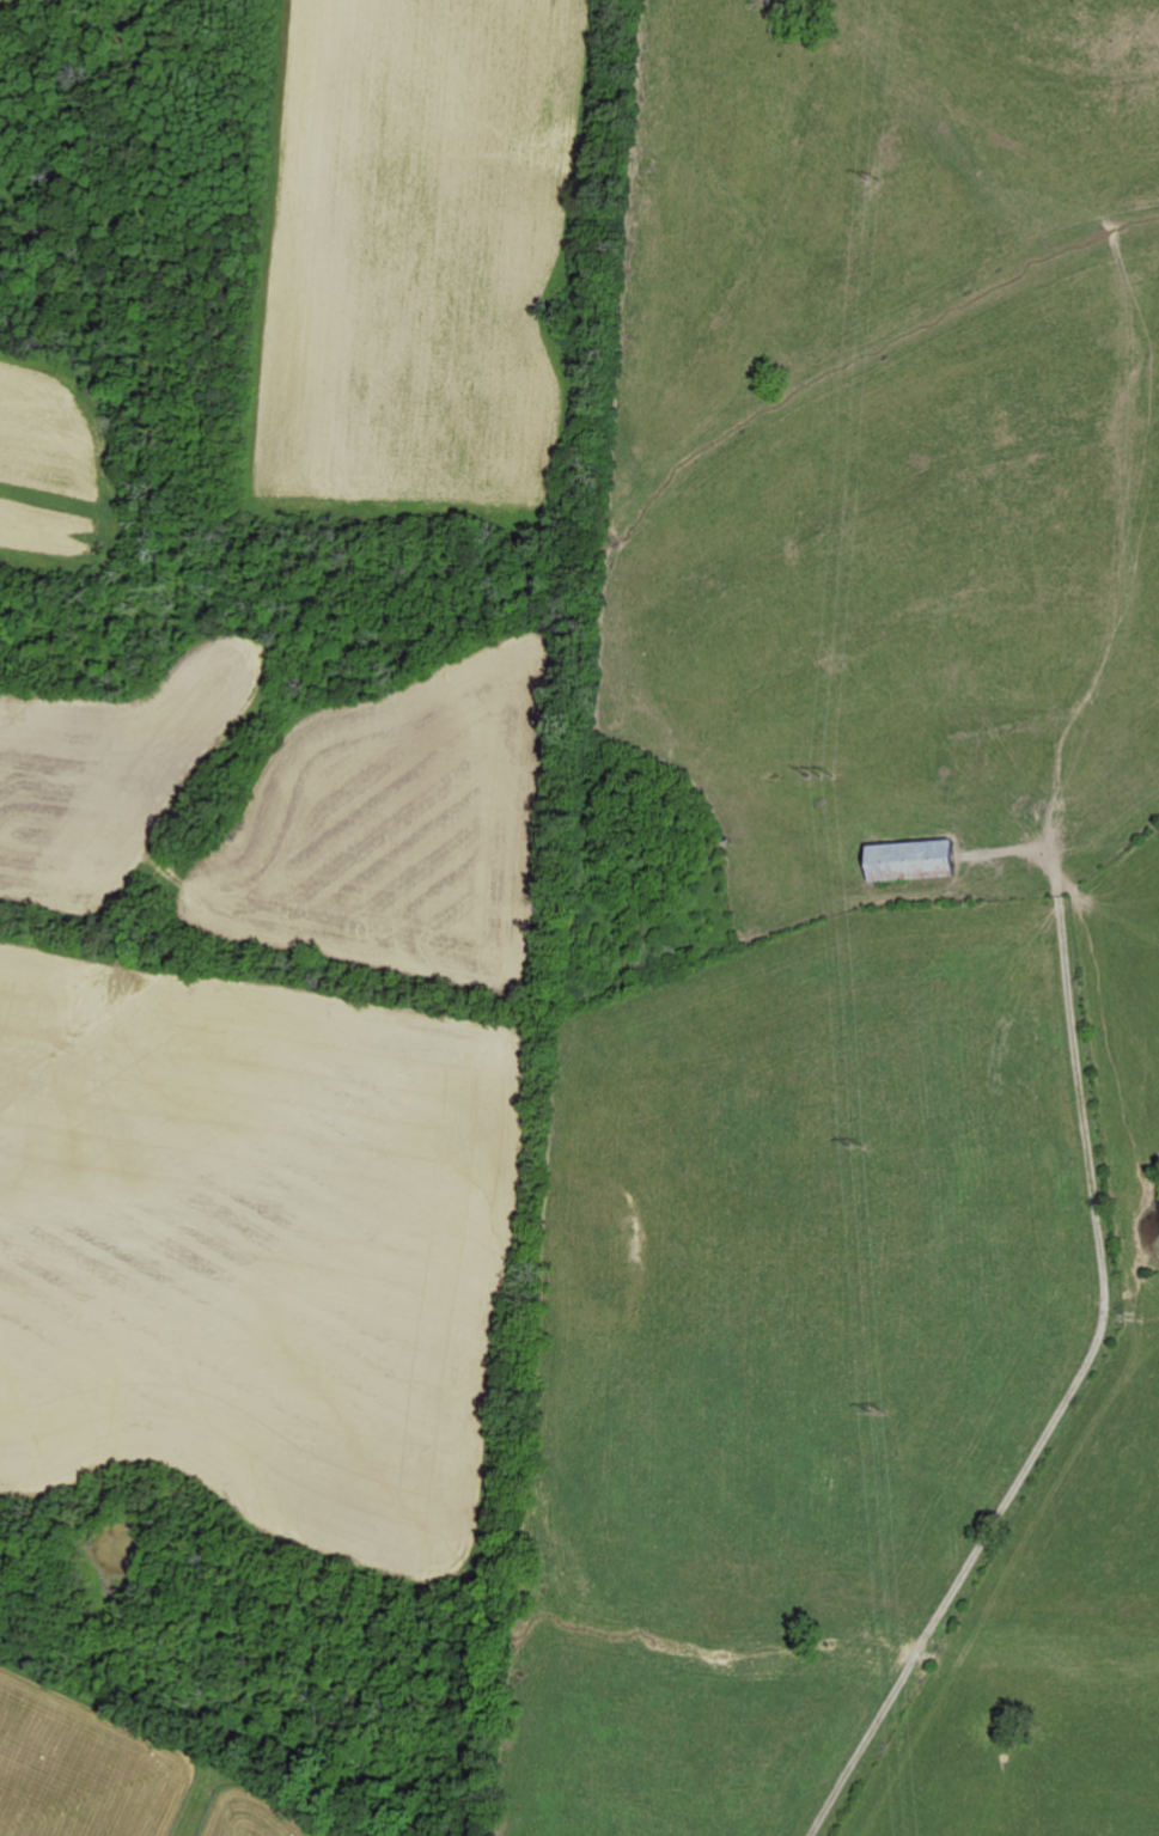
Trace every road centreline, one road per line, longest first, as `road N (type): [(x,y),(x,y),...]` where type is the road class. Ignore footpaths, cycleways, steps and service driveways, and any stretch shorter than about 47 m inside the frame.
road 1 (track): [(796,1835),(914,1630),(1060,1413),(1106,1322),(1050,927),(1050,854),(1135,841),(1158,853)]

